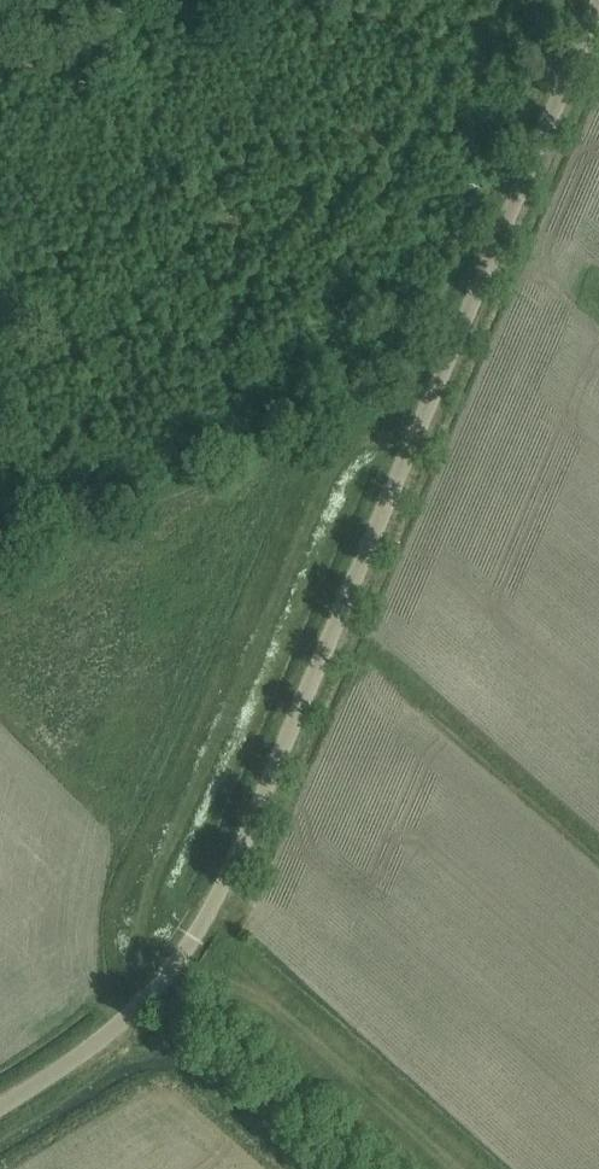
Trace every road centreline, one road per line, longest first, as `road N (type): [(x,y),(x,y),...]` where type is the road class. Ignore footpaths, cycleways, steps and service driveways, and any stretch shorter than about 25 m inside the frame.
road 1 (unclassified): [(0,1114),(102,1041),(166,970),(226,878),(594,0)]
road 2 (track): [(137,1001),(146,907),(345,462),(365,447),(407,446)]
road 3 (track): [(177,954),(239,967),(454,1168)]

